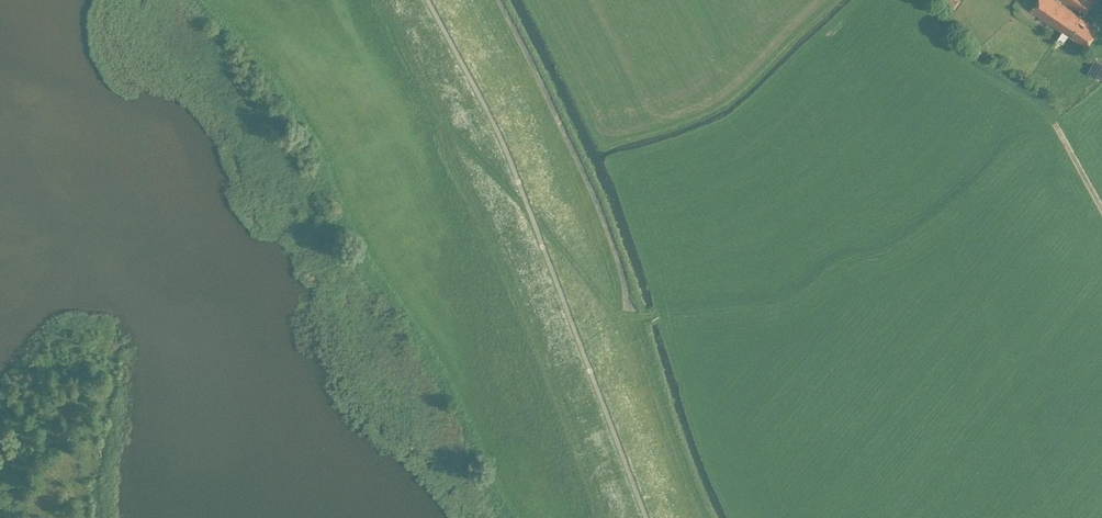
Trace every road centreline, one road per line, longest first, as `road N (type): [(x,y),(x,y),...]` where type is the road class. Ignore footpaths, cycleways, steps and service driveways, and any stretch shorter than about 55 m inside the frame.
road 1 (track): [(574,437),(509,271),(443,143),(446,125),(613,308),(630,313),(793,296),(830,269),(909,241),(1052,122)]
road 2 (track): [(630,313),(604,216),(498,0)]

